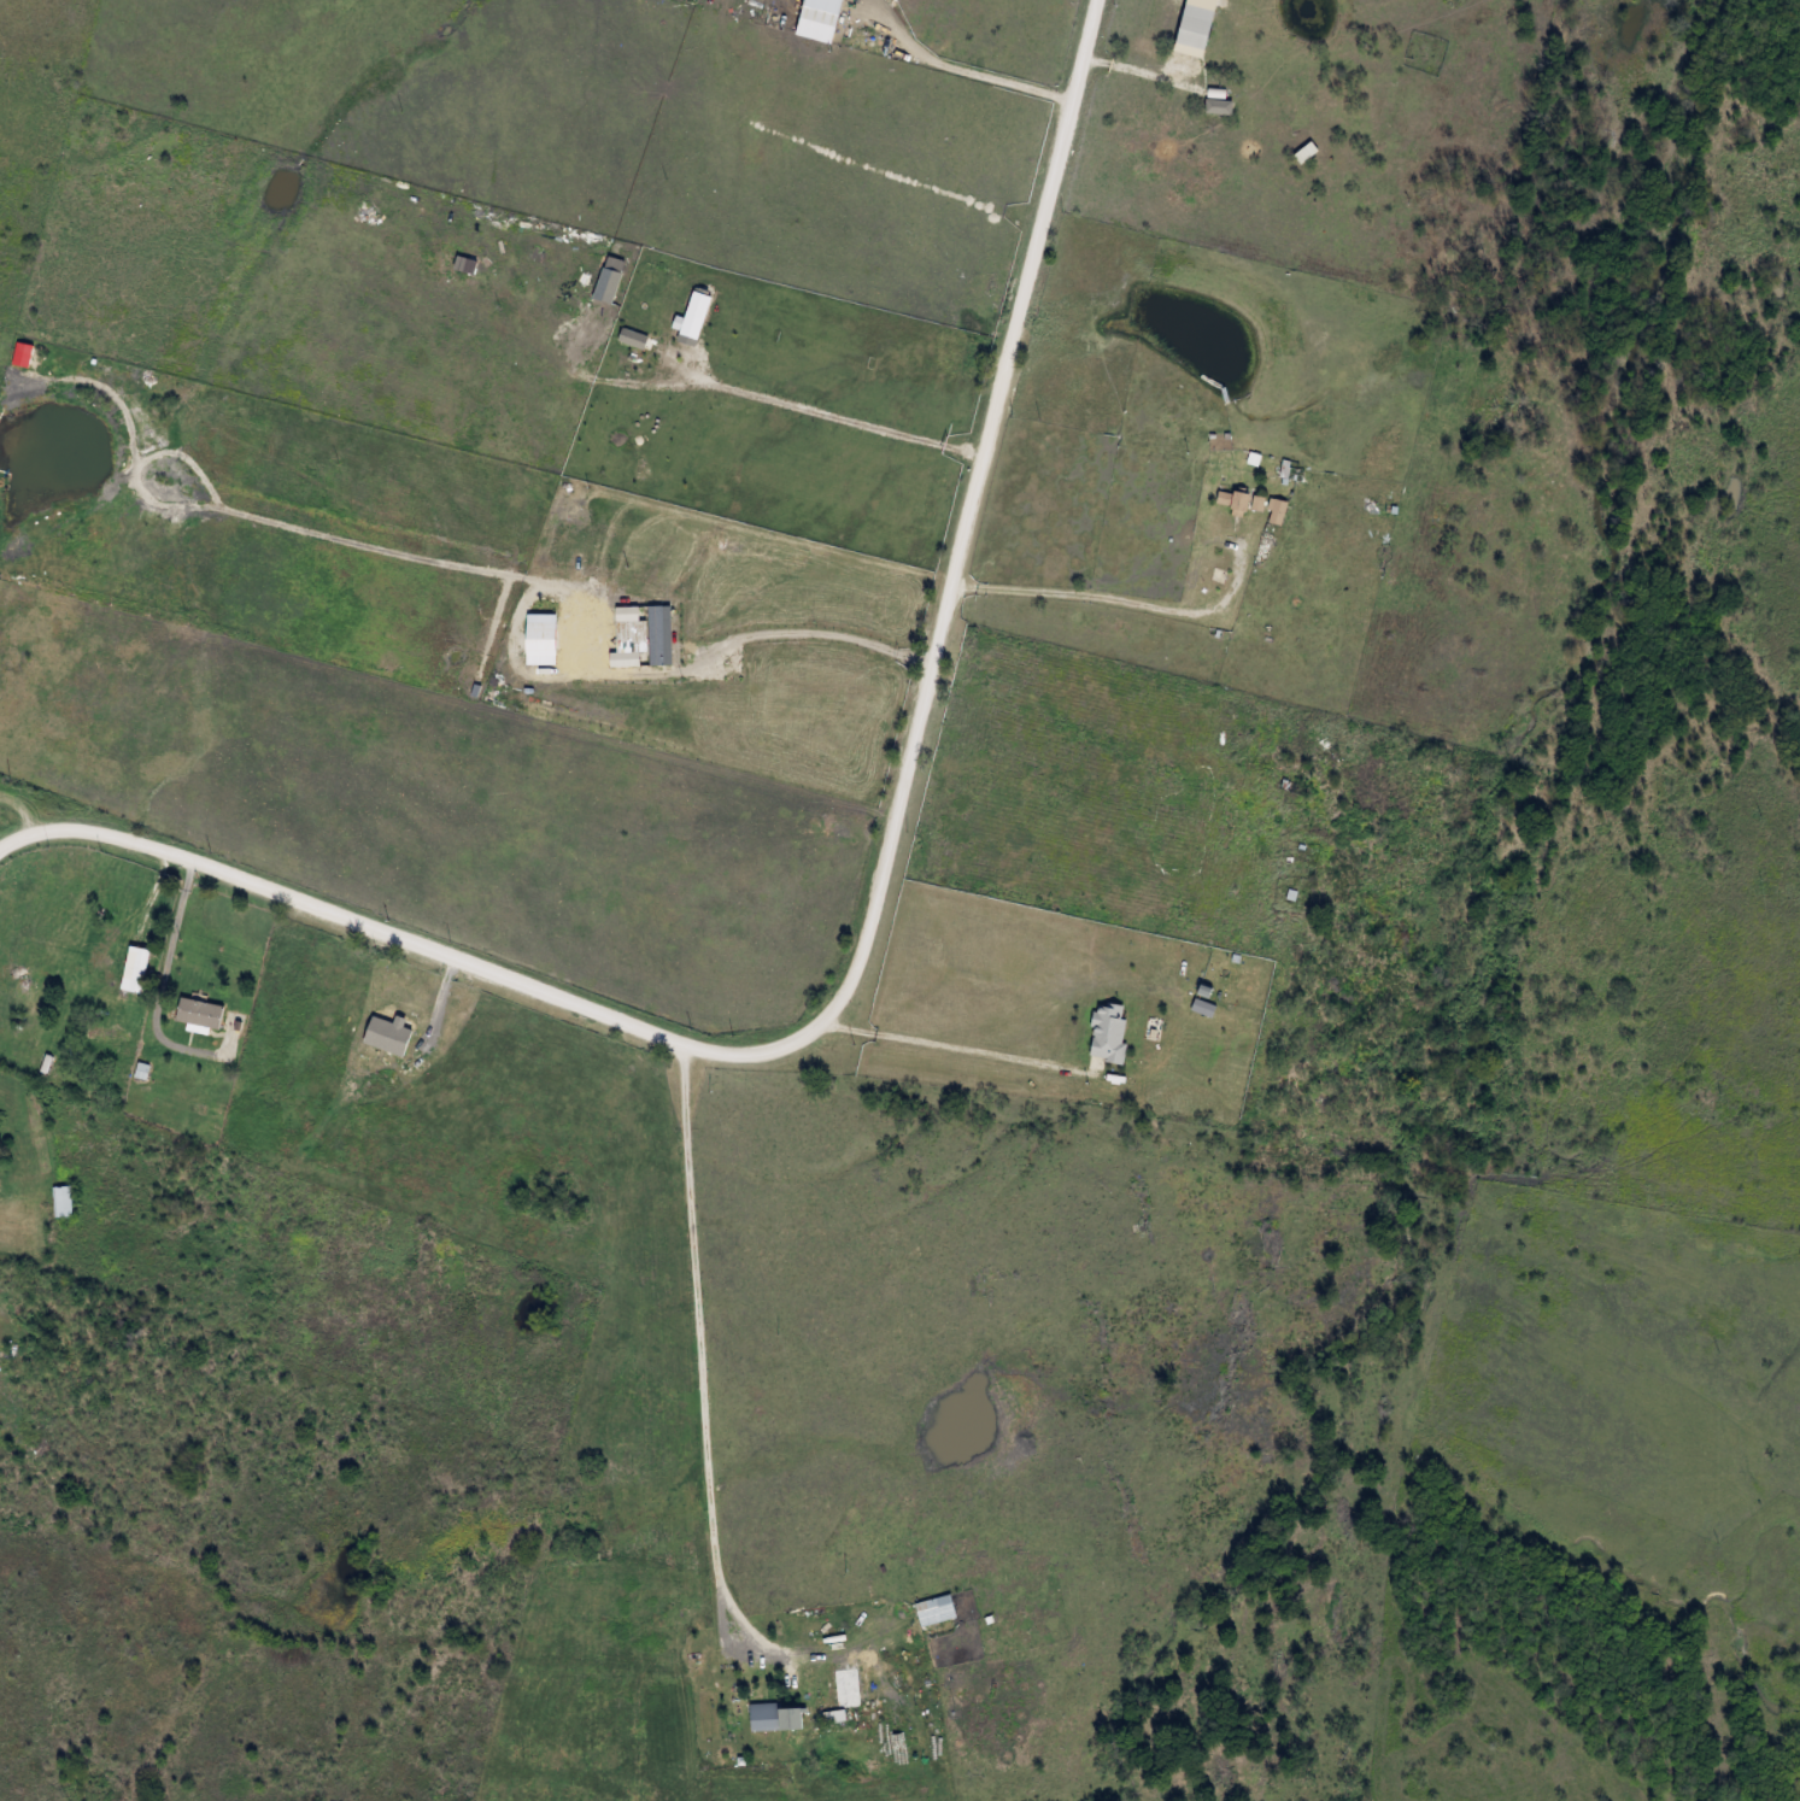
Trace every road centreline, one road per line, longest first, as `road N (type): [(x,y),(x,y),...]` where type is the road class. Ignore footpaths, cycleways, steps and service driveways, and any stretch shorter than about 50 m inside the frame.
road 1 (residential): [(0,854),(48,835),(124,839),(726,1056),(769,1054),(817,1028),(861,949),(1090,0)]
road 2 (residential): [(213,1055),(168,1044),(154,1029),(192,864)]

